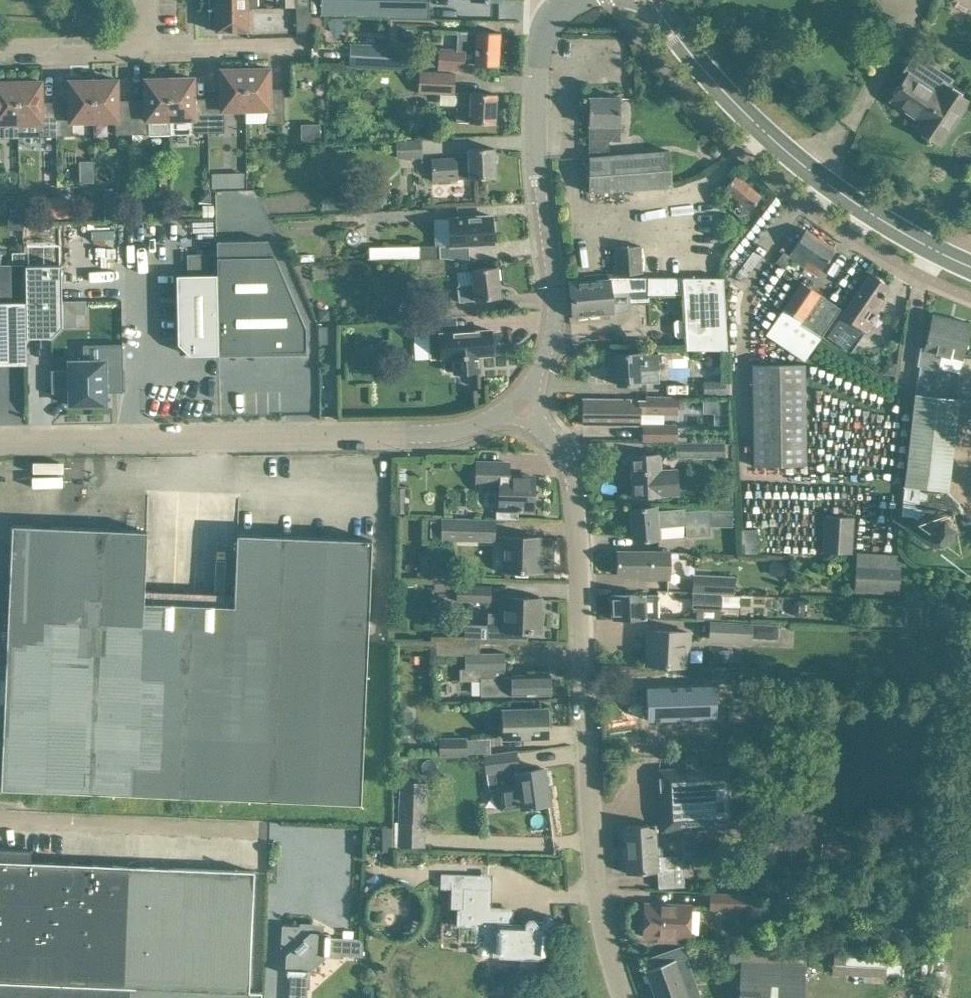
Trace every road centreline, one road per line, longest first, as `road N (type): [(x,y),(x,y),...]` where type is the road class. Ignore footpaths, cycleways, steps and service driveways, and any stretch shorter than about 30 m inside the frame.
road 1 (unclassified): [(623,997),(609,963),(595,877),(574,487),(554,442),(520,405)]
road 2 (unclassified): [(0,440),(448,433),(520,405)]
road 3 (secondary): [(970,268),(790,155),(697,65),(654,0)]
road 4 (unclassified): [(520,405),(552,336),(536,109),(544,24)]
road 5 (residential): [(263,832),(0,818)]
road 6 (residential): [(144,51),(310,45)]
road 7 (residential): [(0,52),(144,51)]

